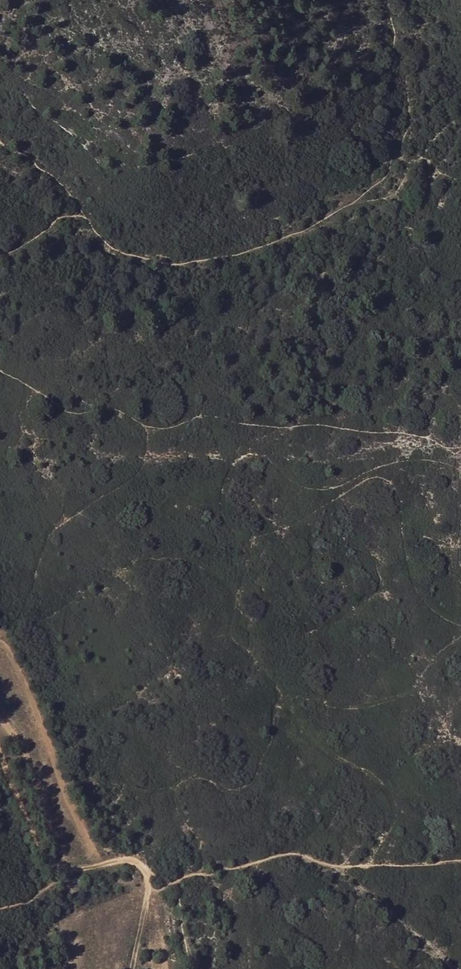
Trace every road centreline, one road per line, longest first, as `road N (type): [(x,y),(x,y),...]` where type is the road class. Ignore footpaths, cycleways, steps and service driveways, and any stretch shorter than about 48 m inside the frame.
road 1 (track): [(0,737),(27,817),(54,862),(71,871),(126,859),(147,870),(132,968)]

